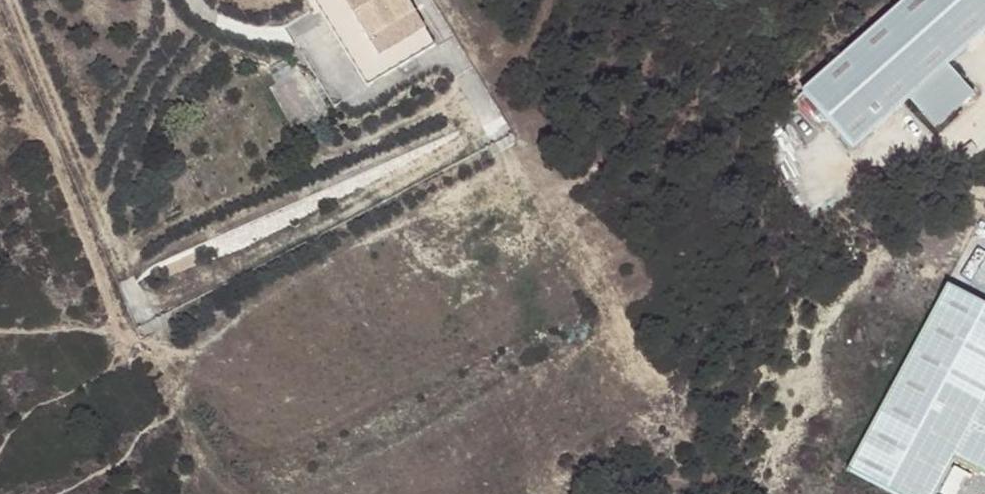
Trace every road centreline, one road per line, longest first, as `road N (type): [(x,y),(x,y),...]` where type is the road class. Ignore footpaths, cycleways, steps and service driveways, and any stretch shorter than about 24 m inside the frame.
road 1 (track): [(0,45),(134,349),(176,350),(208,341),(266,290),(399,220),(569,187),(592,174),(678,0)]

